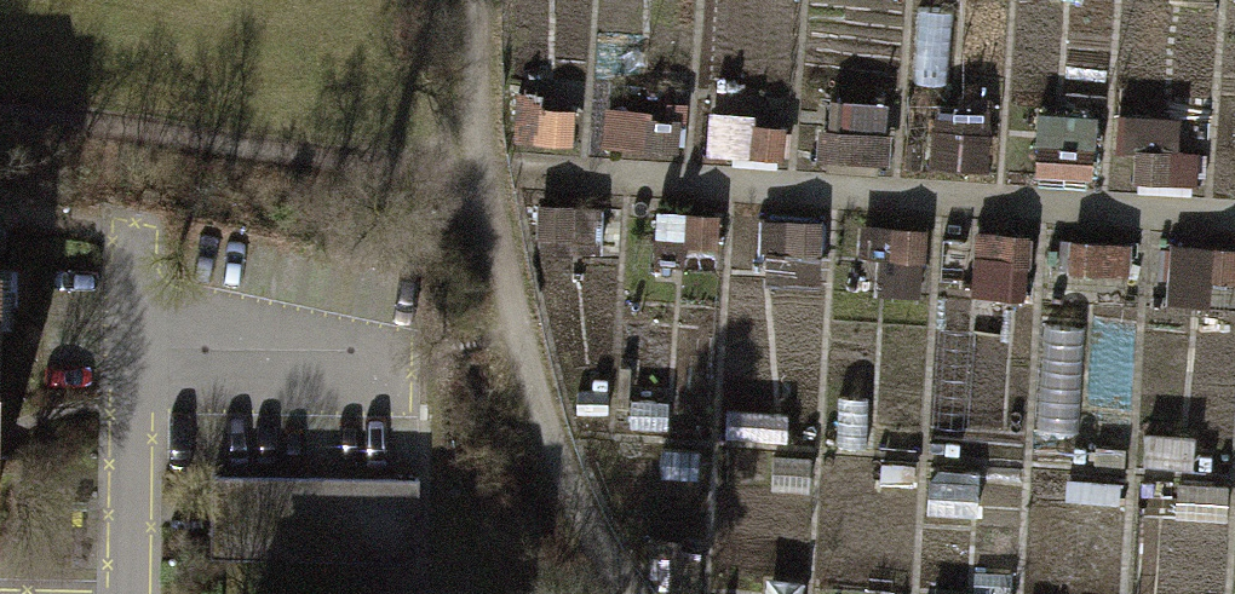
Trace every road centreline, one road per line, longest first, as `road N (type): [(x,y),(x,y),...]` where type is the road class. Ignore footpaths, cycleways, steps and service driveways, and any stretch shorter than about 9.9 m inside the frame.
road 1 (track): [(1234,219),(362,161),(0,117)]
road 2 (track): [(634,593),(566,476),(528,360),(485,168),(476,0)]

